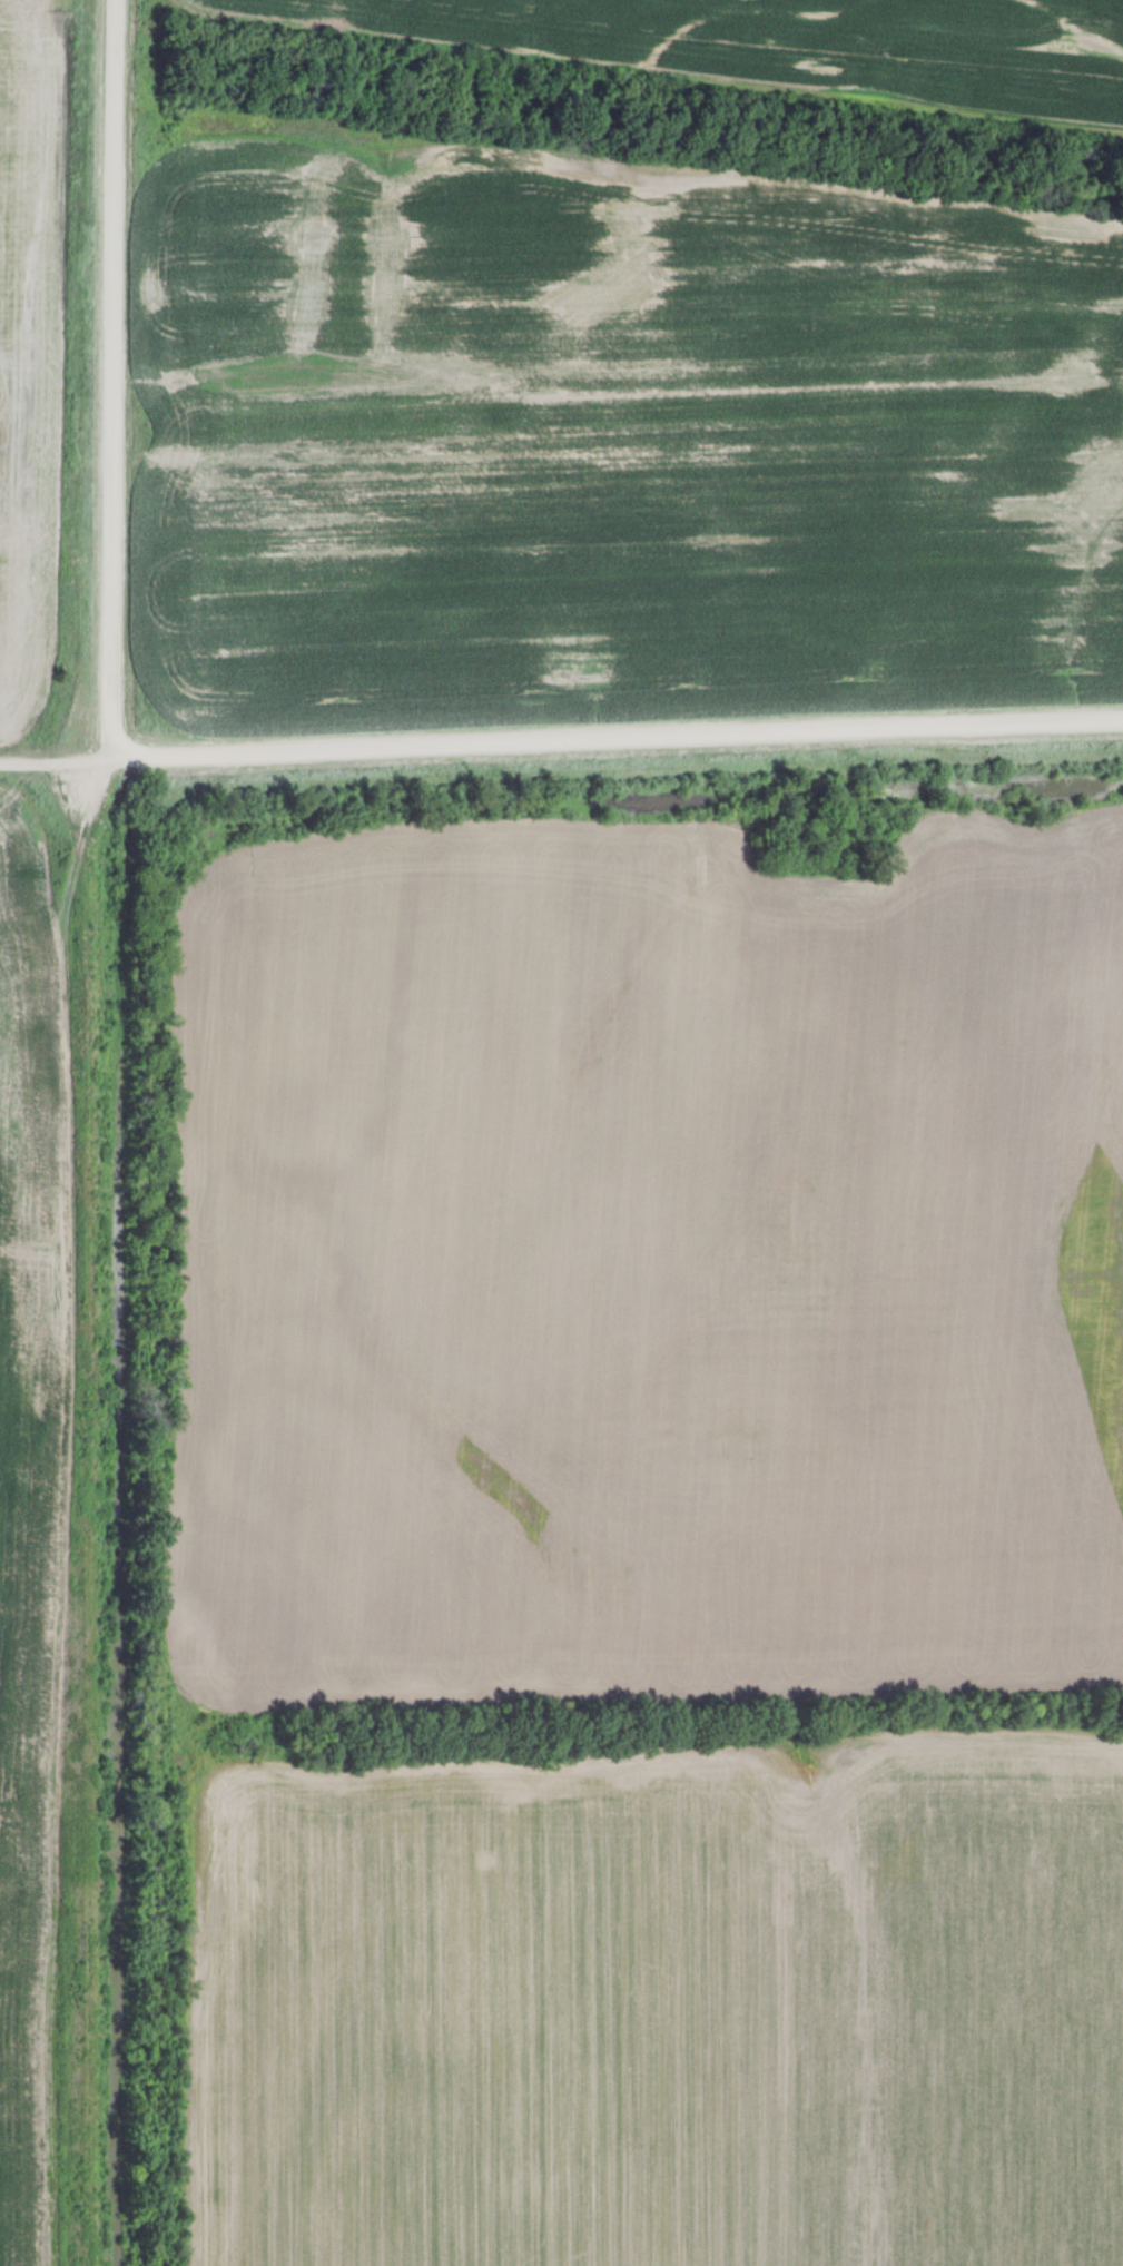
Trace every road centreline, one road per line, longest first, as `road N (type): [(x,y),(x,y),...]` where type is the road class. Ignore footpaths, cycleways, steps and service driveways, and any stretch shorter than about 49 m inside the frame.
road 1 (residential): [(0,761),(1122,721)]
road 2 (residential): [(110,757),(118,0)]

